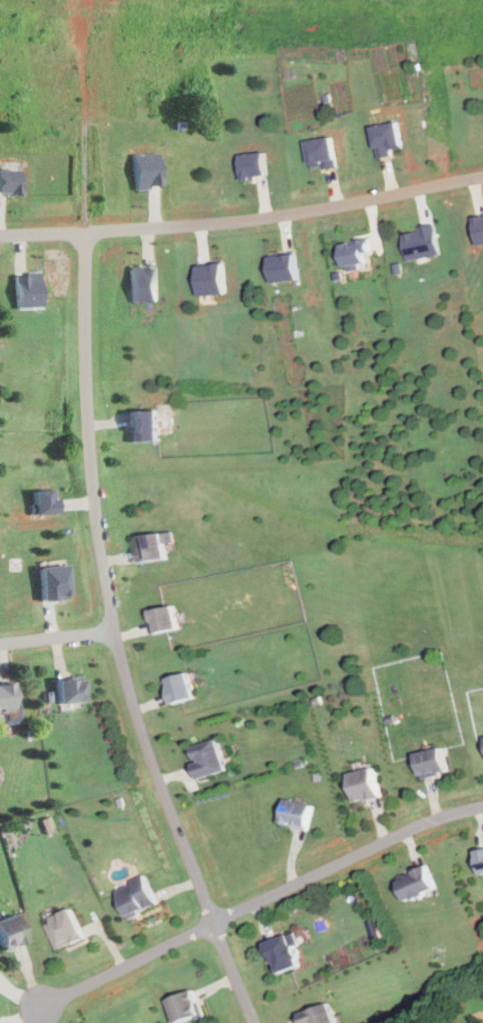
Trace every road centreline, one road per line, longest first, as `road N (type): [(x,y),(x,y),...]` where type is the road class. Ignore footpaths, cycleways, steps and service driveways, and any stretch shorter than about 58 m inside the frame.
road 1 (residential): [(255,1022),(143,745),(115,630),(90,489),(87,231)]
road 2 (residential): [(0,233),(226,223),(482,177)]
road 3 (residential): [(482,803),(412,826),(42,1003)]

